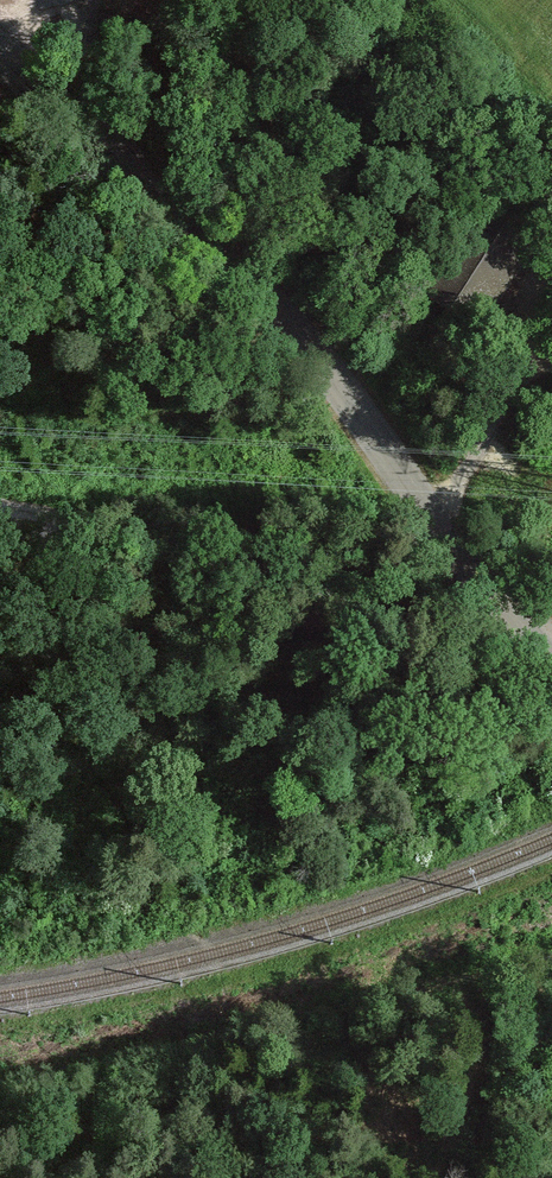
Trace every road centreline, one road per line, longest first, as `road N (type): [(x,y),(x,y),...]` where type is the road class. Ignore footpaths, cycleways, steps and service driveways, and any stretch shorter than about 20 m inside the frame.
road 1 (tertiary): [(551,664),(286,318),(0,66)]
road 2 (track): [(543,654),(466,657),(137,535),(0,508)]

